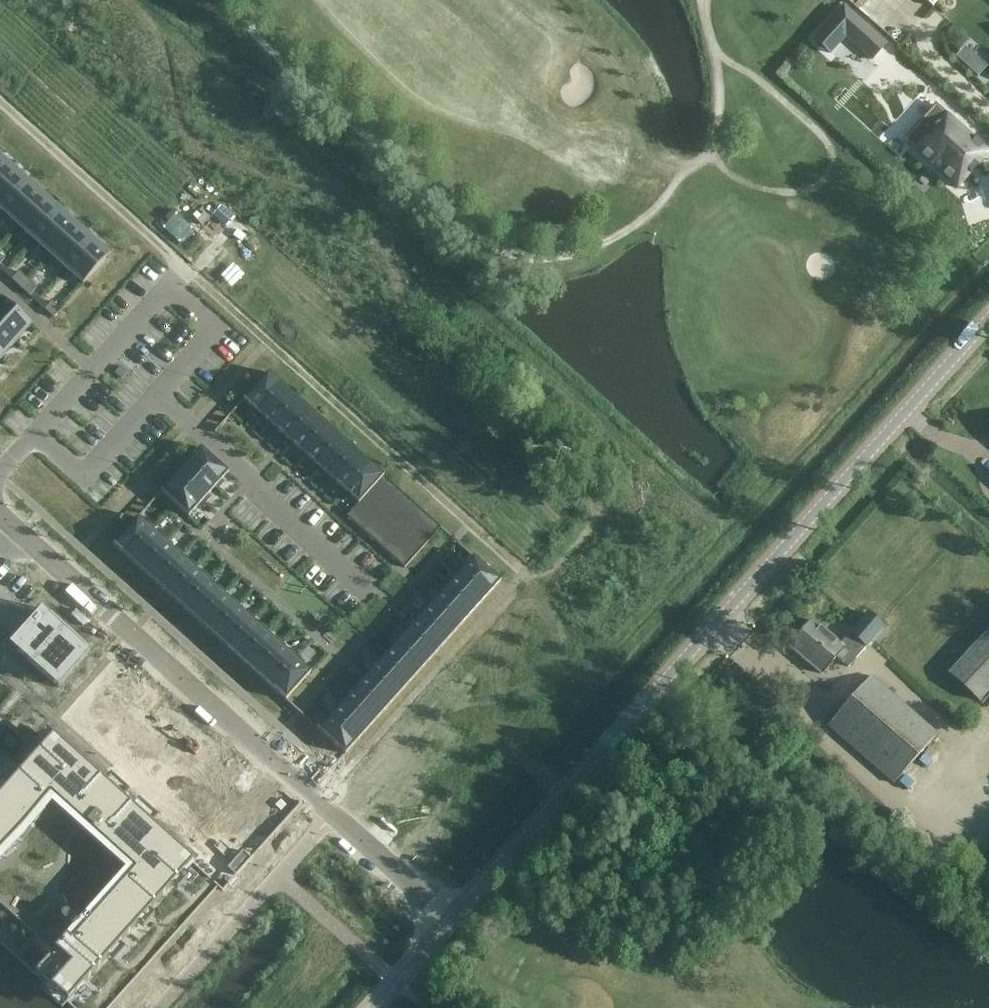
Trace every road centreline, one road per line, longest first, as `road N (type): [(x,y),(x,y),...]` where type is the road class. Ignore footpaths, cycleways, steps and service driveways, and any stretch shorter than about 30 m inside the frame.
road 1 (tertiary): [(453,916),(988,317)]
road 2 (tertiary): [(453,916),(22,532)]
road 3 (residential): [(0,469),(34,433),(83,478),(159,395),(366,590)]
road 4 (track): [(524,572),(191,273)]
road 5 (track): [(191,273),(0,99)]
road 6 (residential): [(0,712),(92,734),(171,801)]
road 7 (unknown): [(337,813),(446,689)]
road 8 (track): [(537,578),(446,689)]
road 9 (tertiary): [(371,1007),(453,916)]

